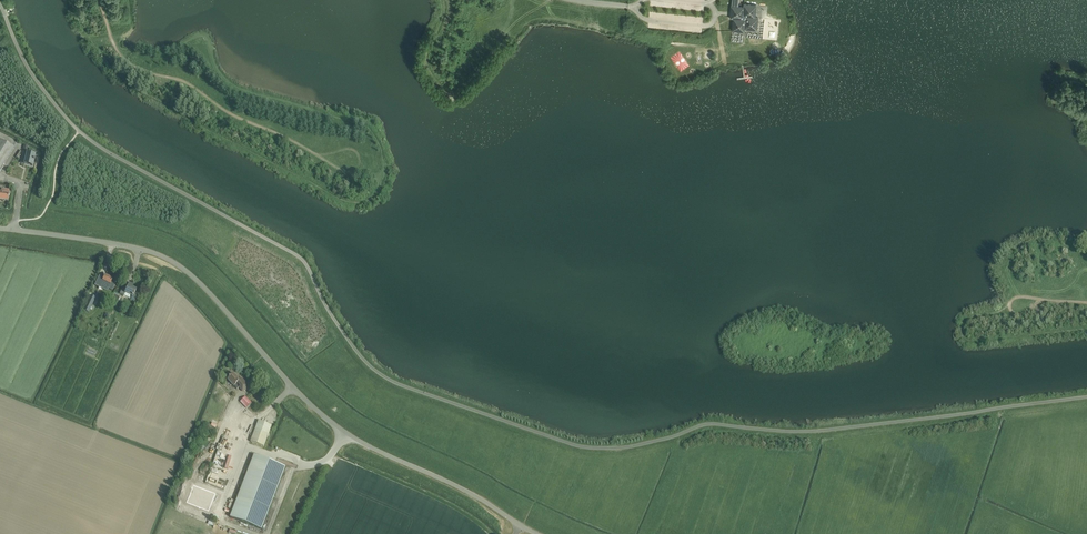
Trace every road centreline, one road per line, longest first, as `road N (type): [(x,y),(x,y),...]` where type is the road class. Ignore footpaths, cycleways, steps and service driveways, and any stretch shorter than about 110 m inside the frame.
road 1 (unclassified): [(534,533),(343,434),(178,266),(137,249),(0,228)]

